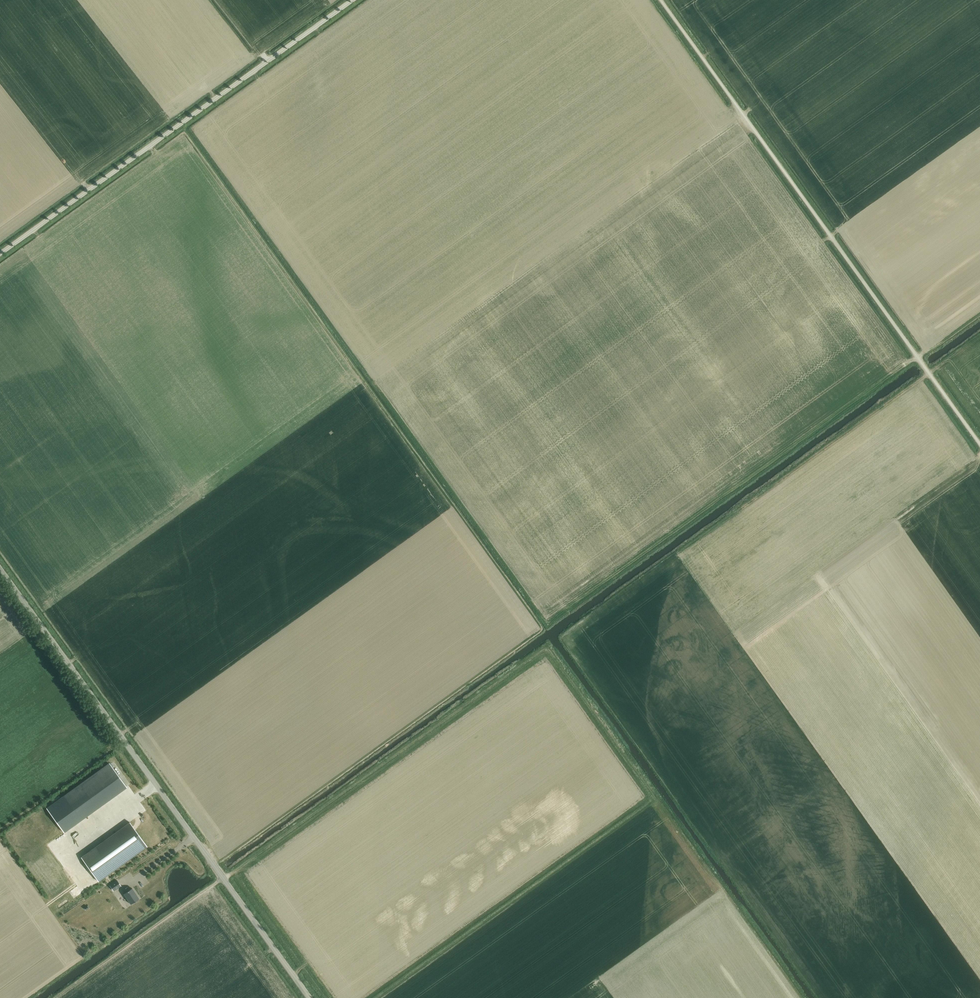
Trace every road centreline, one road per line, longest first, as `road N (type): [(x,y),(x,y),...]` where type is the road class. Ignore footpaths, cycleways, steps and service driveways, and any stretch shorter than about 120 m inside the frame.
road 1 (unclassified): [(979,446),(661,0)]
road 2 (tertiary): [(309,997),(0,570)]
road 3 (unclassified): [(0,253),(352,0)]

